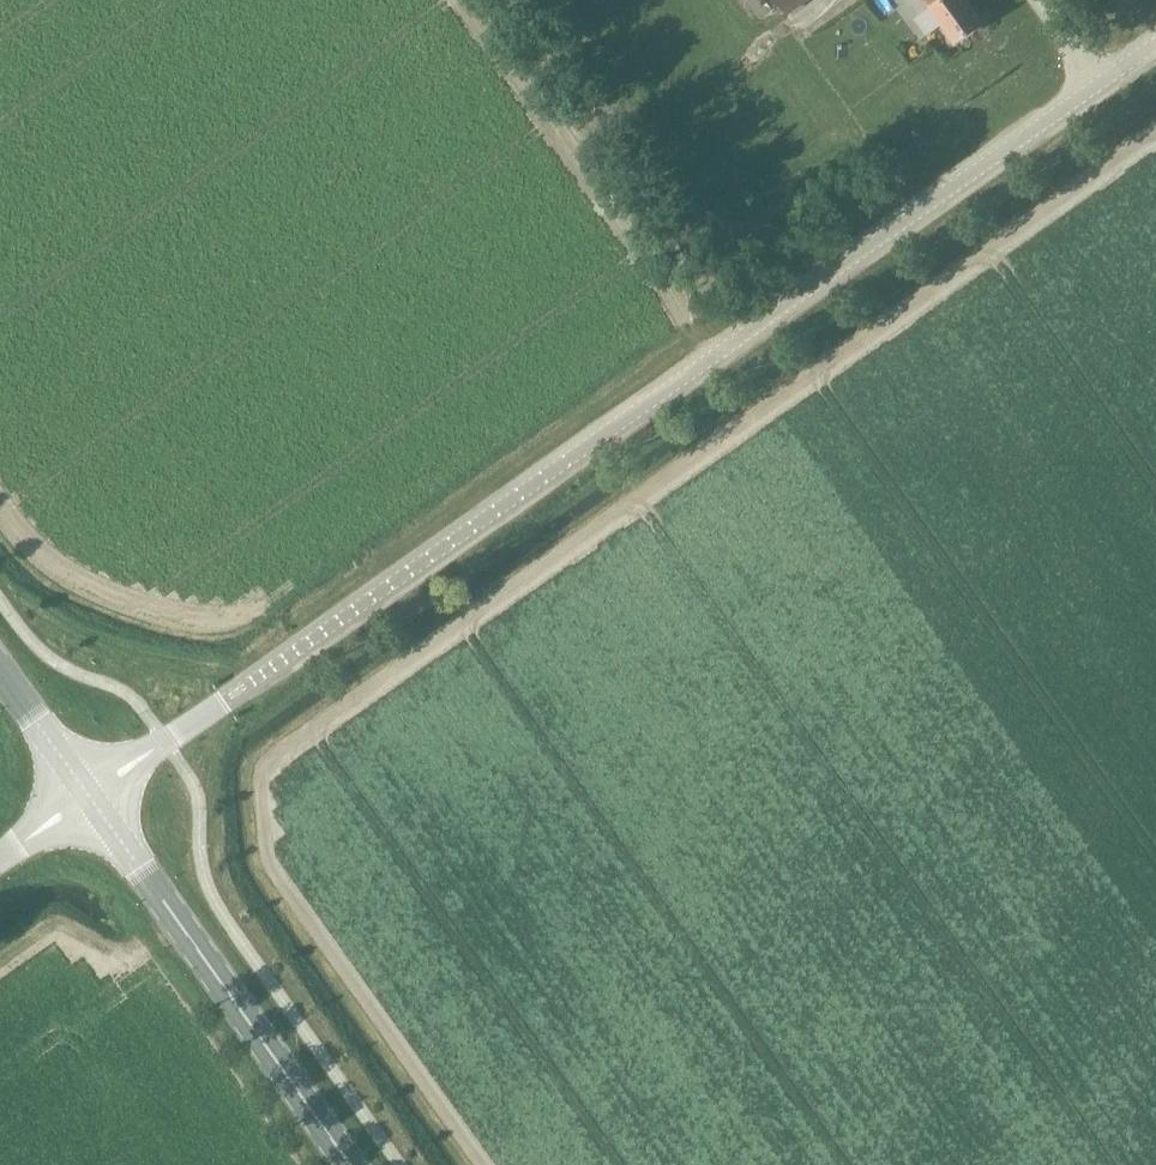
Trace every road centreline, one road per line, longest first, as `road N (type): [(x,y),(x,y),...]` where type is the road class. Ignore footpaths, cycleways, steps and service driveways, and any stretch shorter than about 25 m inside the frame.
road 1 (unclassified): [(153,750),(1155,42)]
road 2 (secondary): [(351,1164),(99,810)]
road 3 (secondary): [(78,780),(0,670)]

